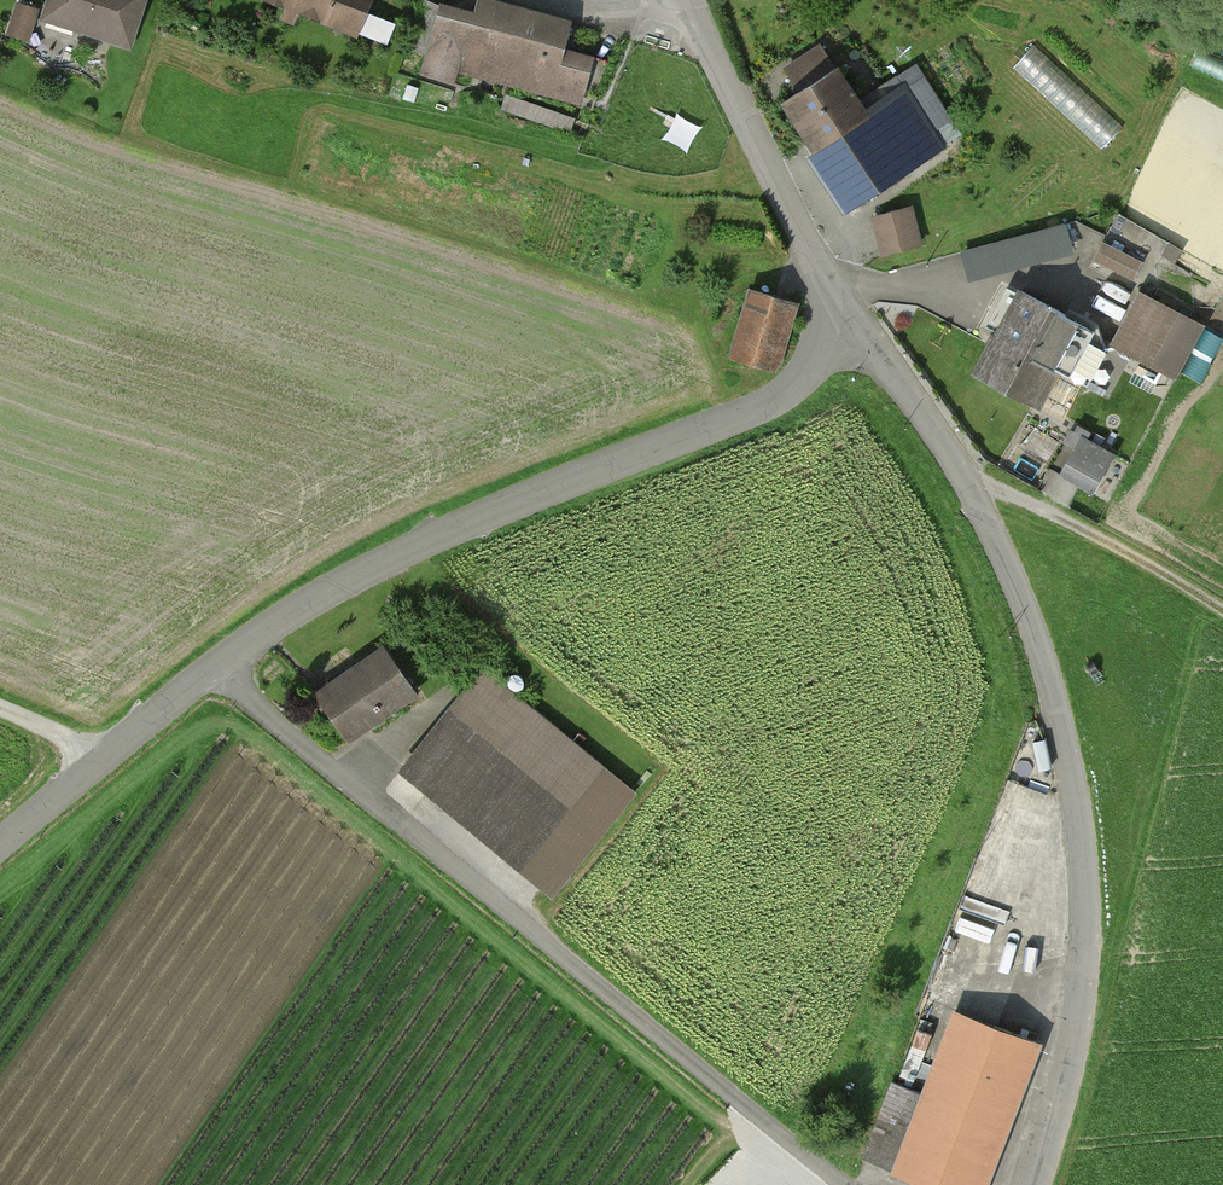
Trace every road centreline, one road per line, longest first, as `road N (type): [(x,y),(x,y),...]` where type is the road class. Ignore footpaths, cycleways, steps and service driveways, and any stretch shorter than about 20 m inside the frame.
road 1 (unclassified): [(833,329),(921,412),(961,477),(1052,693),(1081,822),(1090,920),(1080,1026),(1040,1184)]
road 2 (unclassified): [(222,666),(841,1184)]
road 3 (unclassified): [(222,666),(363,574),(755,414),(805,381),(833,329)]
road 4 (residential): [(691,0),(812,245),(833,329)]
road 5 (track): [(961,477),(1106,545),(1222,615)]
road 6 (unclassified): [(0,846),(222,666)]
road 7 (track): [(113,757),(0,709)]

